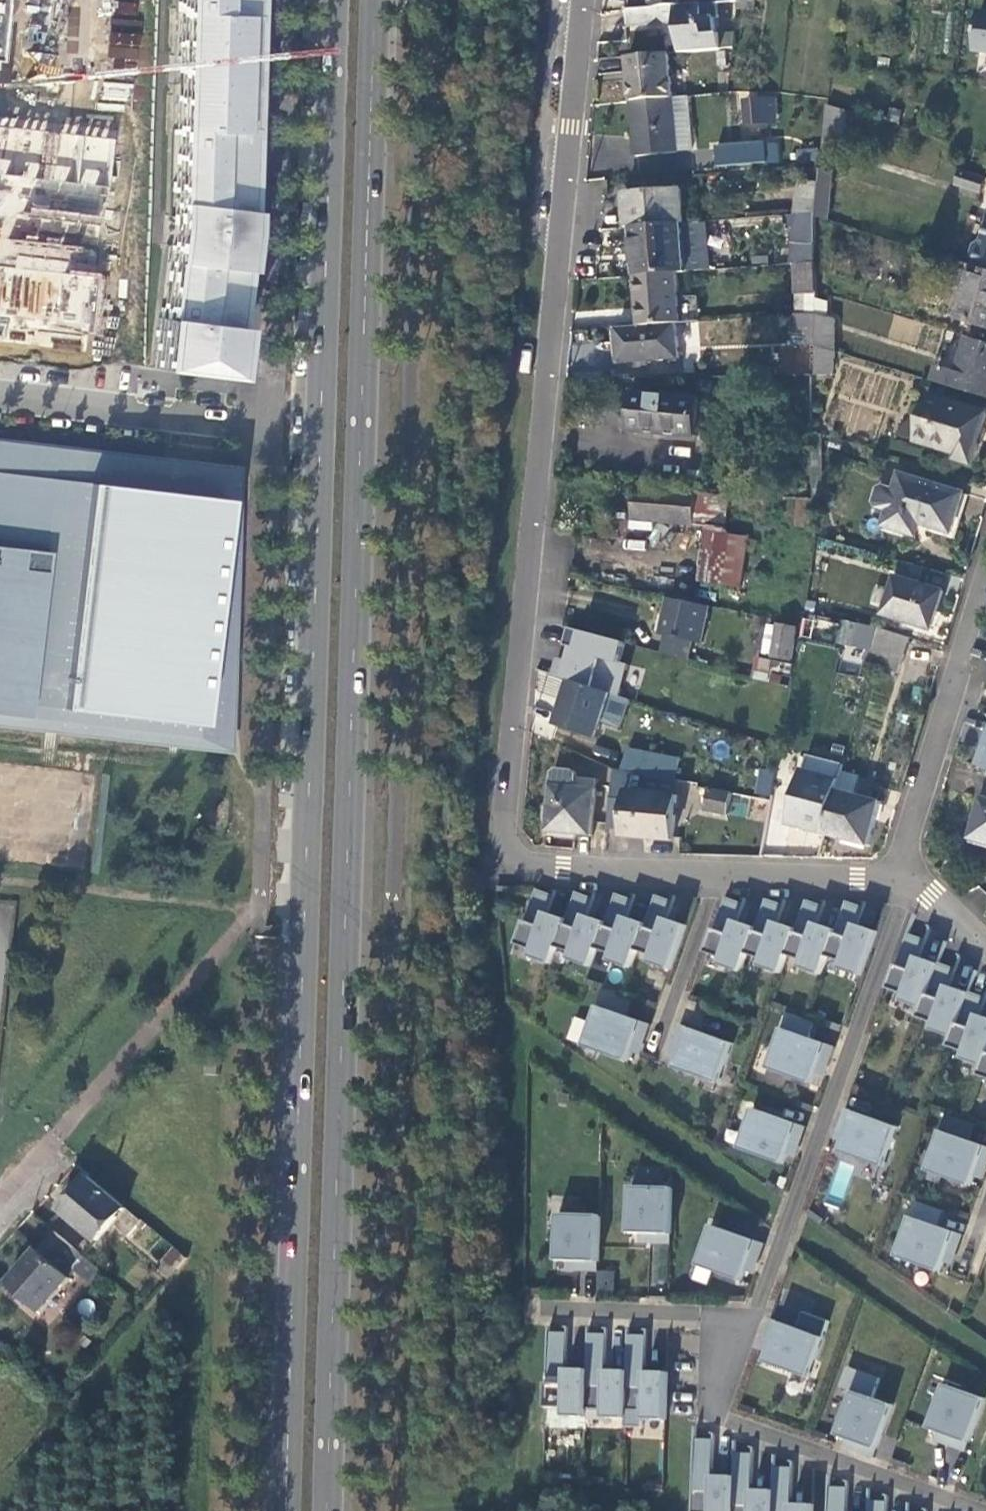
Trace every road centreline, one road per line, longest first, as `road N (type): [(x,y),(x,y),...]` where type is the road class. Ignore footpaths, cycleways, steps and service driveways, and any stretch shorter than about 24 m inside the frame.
road 1 (primary): [(335,0),(287,1510)]
road 2 (primary): [(329,1510),(375,0)]
road 3 (residential): [(578,0),(501,830),(534,859),(712,870)]
road 4 (residential): [(900,883),(751,1323)]
road 5 (residential): [(751,1323),(717,1416),(985,1510)]
road 6 (residential): [(900,883),(985,582)]
road 7 (residential): [(0,398),(211,422)]
road 8 (residential): [(550,1312),(751,1323)]
road 9 (residential): [(712,870),(900,883)]
road 10 (residential): [(712,870),(664,1024)]

